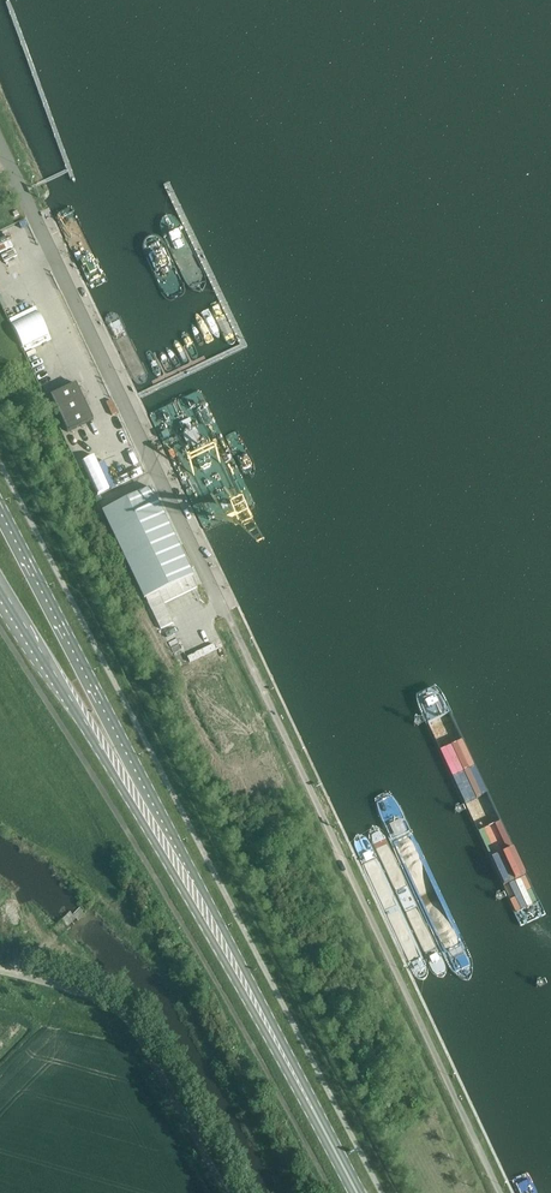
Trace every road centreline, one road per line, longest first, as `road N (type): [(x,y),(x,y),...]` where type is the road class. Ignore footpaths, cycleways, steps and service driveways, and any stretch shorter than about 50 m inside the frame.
road 1 (residential): [(0,147),(290,749)]
road 2 (primary): [(176,865),(0,509)]
road 3 (primary): [(354,1192),(176,865)]
road 4 (unclassified): [(223,1192),(122,1011),(0,970)]
road 5 (primary): [(0,585),(176,865)]

